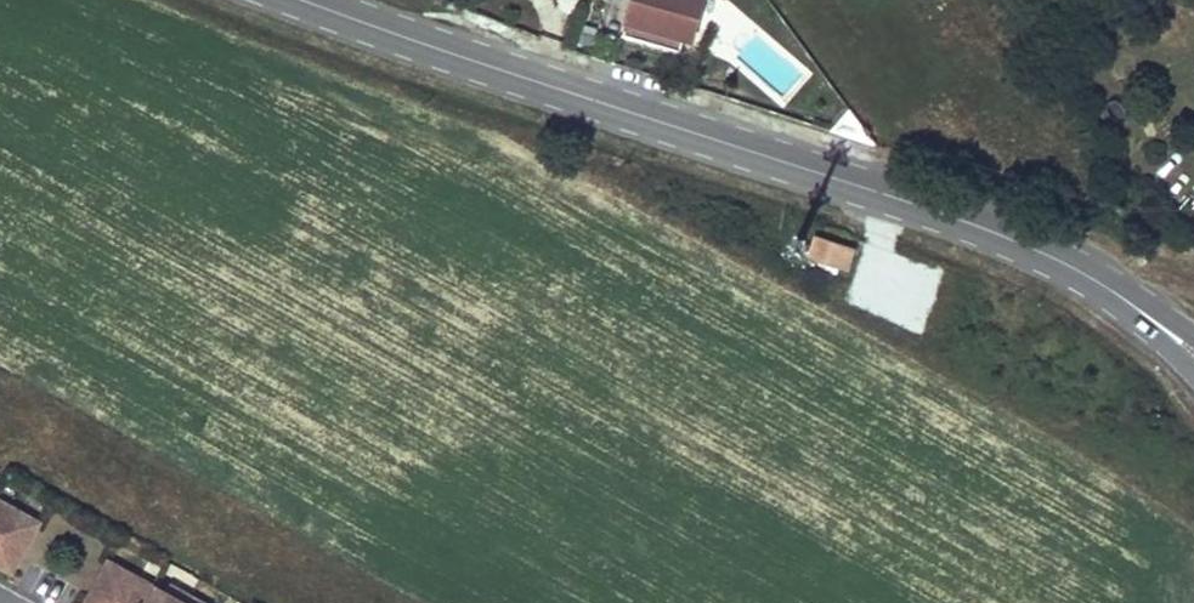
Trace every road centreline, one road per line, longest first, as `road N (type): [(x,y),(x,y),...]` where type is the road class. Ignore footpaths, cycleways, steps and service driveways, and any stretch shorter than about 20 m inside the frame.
road 1 (unclassified): [(301,0),(1017,241),(1126,300),(1193,357)]

